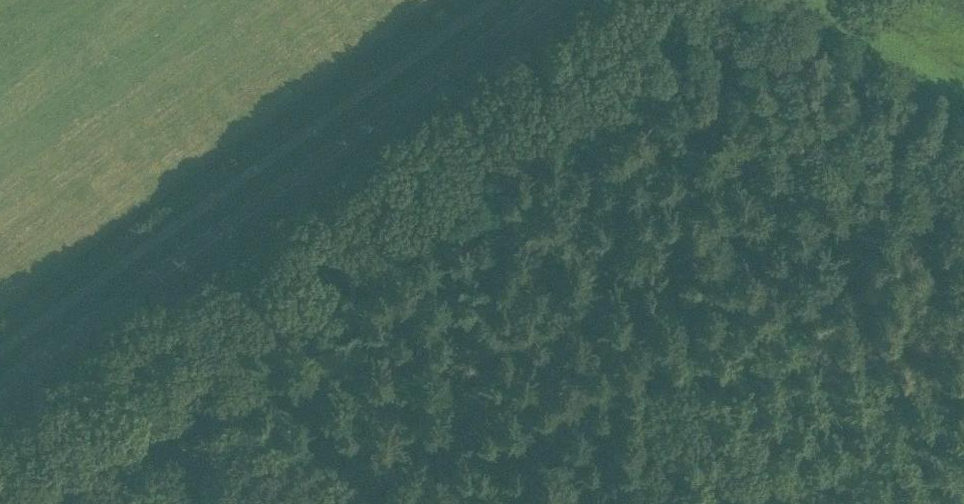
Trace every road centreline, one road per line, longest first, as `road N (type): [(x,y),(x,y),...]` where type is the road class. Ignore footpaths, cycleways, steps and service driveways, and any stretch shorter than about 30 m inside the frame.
road 1 (unclassified): [(0,456),(643,0)]
road 2 (secondary): [(0,392),(551,0)]
road 3 (track): [(190,319),(238,459),(325,503)]
road 4 (track): [(57,415),(238,459)]

